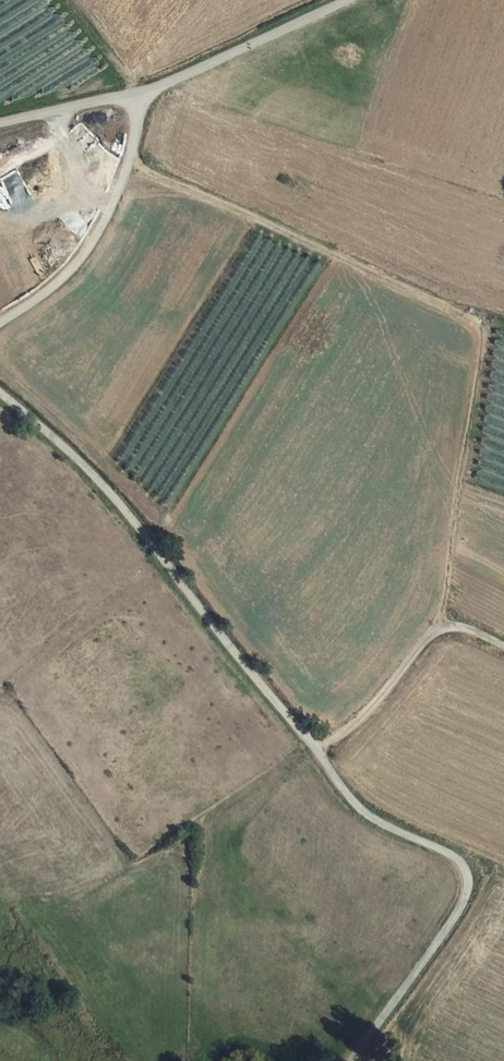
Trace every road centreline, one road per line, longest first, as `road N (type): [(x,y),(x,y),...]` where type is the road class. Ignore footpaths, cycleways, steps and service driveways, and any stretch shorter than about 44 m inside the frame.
road 1 (unclassified): [(0,394),(122,505),(369,816),(461,863),(466,886),(453,926),(352,1060)]
road 2 (track): [(128,162),(477,325),(446,605),(384,695),(318,750)]
road 3 (unclassified): [(144,93),(125,174),(93,241),(57,290),(0,330)]
road 4 (unclassified): [(144,93),(349,0)]
road 5 (unclassified): [(0,123),(144,93)]

